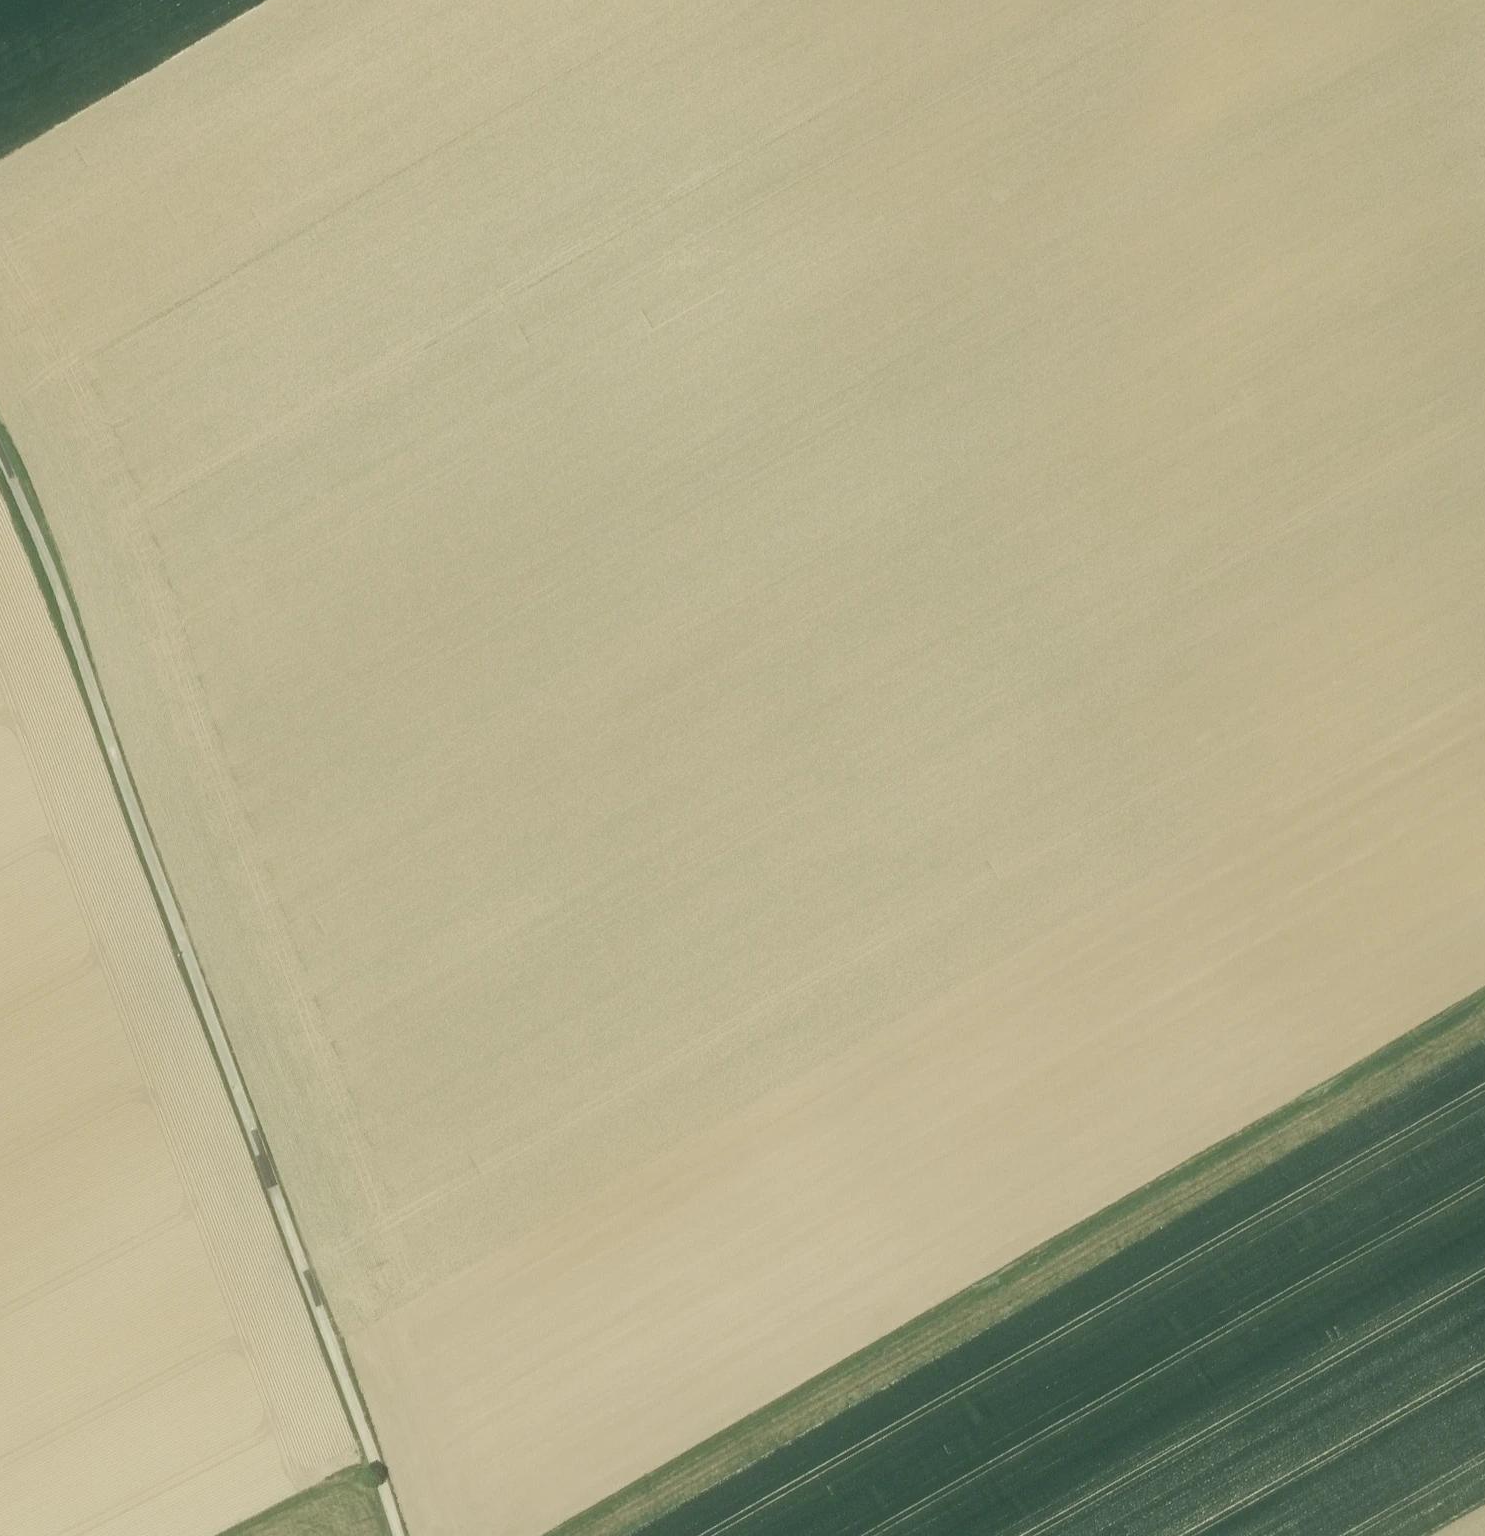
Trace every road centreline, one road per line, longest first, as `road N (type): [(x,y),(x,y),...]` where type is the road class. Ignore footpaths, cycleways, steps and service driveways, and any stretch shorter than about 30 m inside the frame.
road 1 (unclassified): [(399,1535),(58,592),(0,455)]

